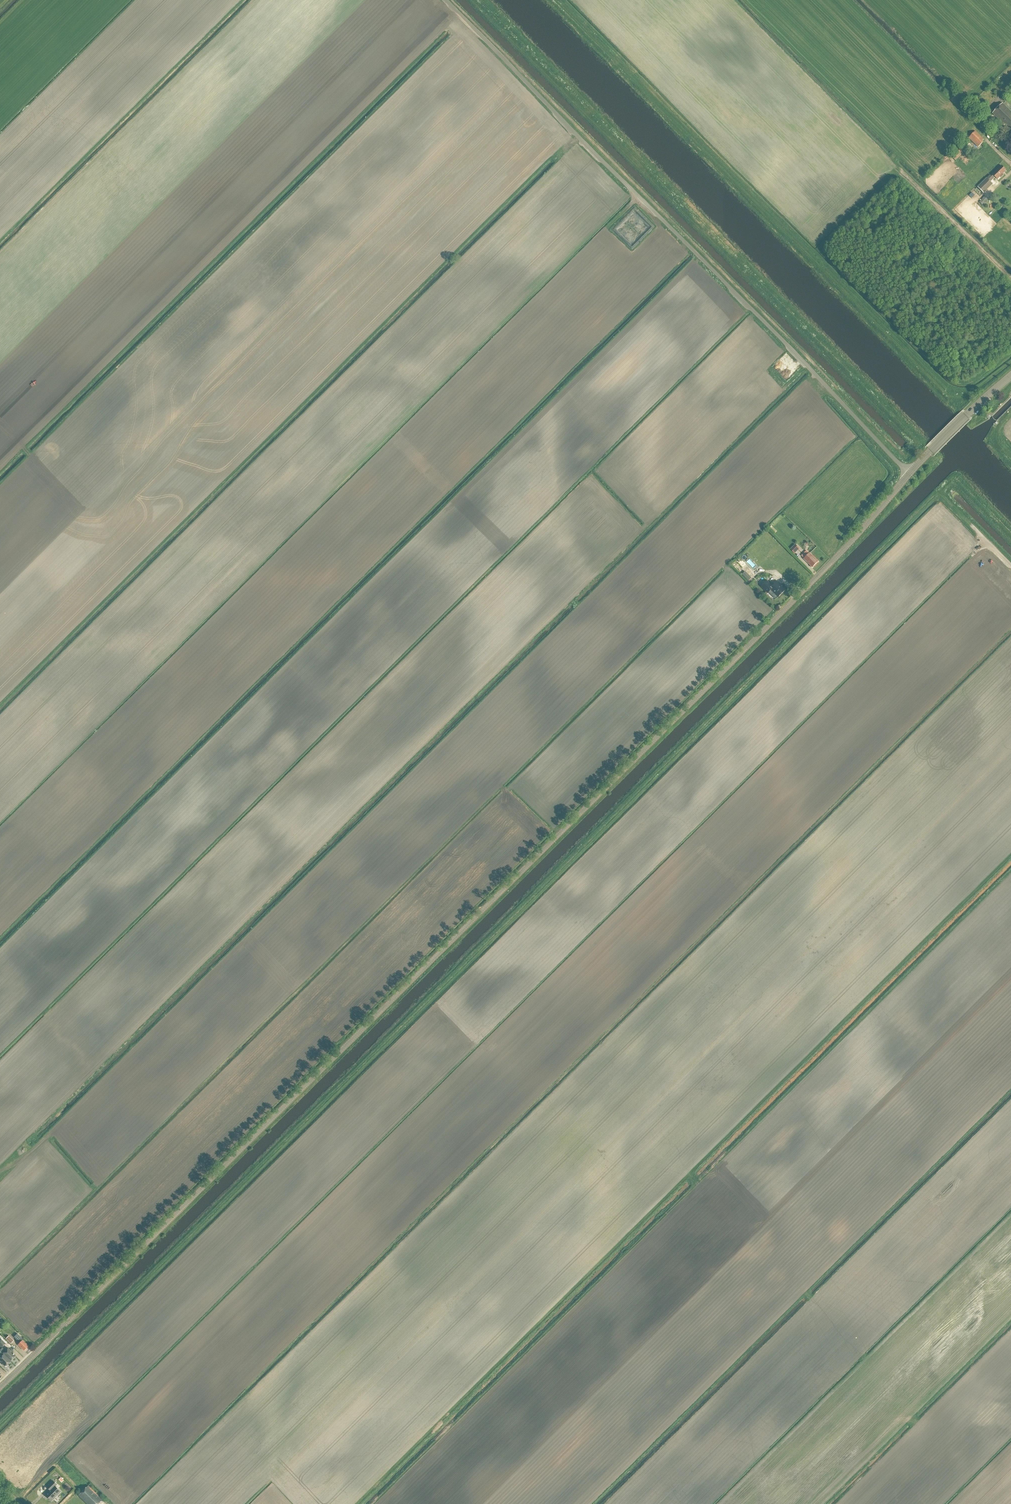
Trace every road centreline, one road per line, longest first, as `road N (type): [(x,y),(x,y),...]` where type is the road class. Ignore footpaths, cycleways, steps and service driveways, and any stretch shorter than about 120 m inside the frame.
road 1 (tertiary): [(0,1388),(648,748),(909,475)]
road 2 (unclassified): [(909,475),(444,0)]
road 3 (track): [(1010,281),(892,167)]
road 4 (tertiary): [(909,475),(1010,377)]

